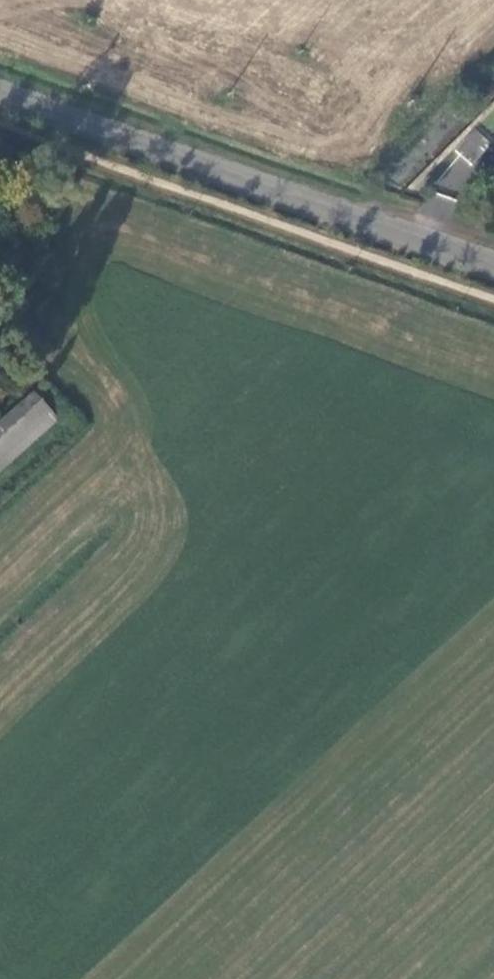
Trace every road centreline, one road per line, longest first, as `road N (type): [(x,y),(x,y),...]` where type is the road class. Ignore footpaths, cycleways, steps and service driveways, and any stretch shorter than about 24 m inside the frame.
road 1 (unclassified): [(493,266),(0,92)]

